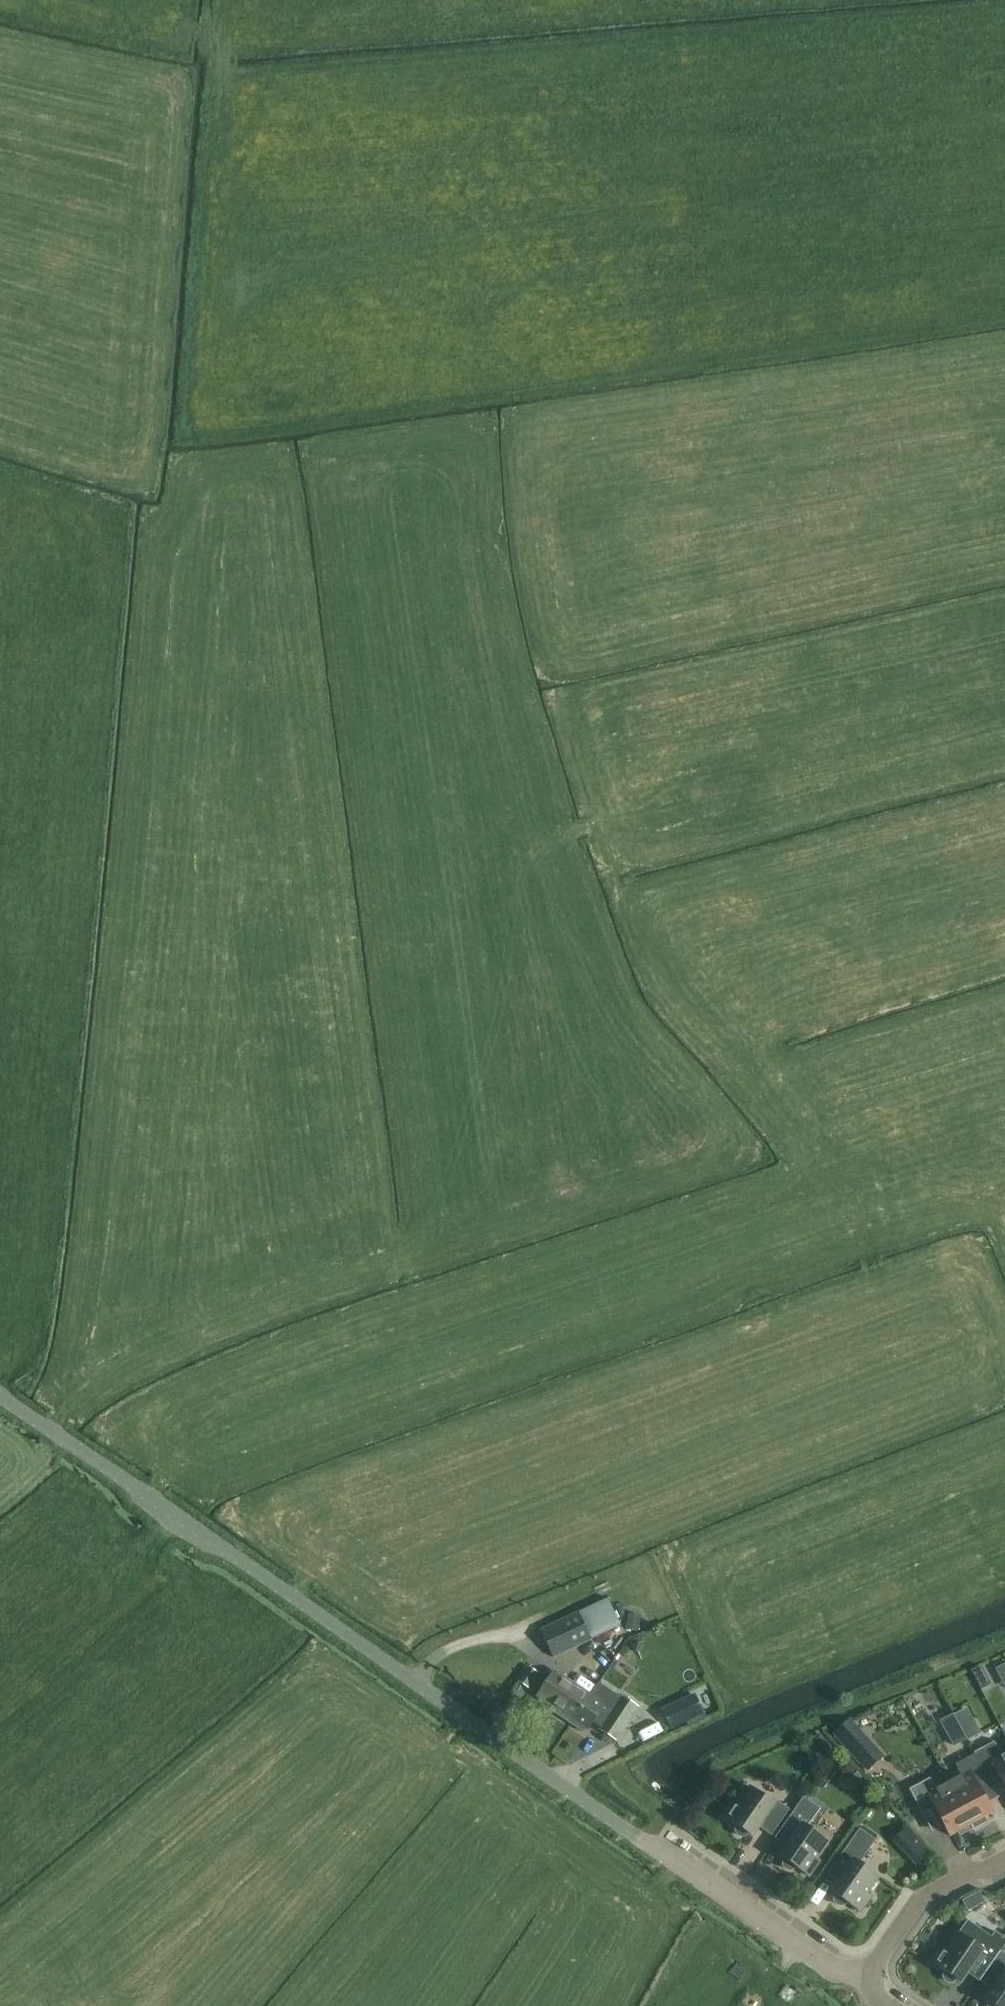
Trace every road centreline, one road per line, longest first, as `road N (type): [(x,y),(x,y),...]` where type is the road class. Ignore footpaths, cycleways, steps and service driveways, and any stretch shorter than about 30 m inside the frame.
road 1 (unclassified): [(861,1986),(0,1394)]
road 2 (residential): [(1004,1853),(922,1898),(861,1986)]

